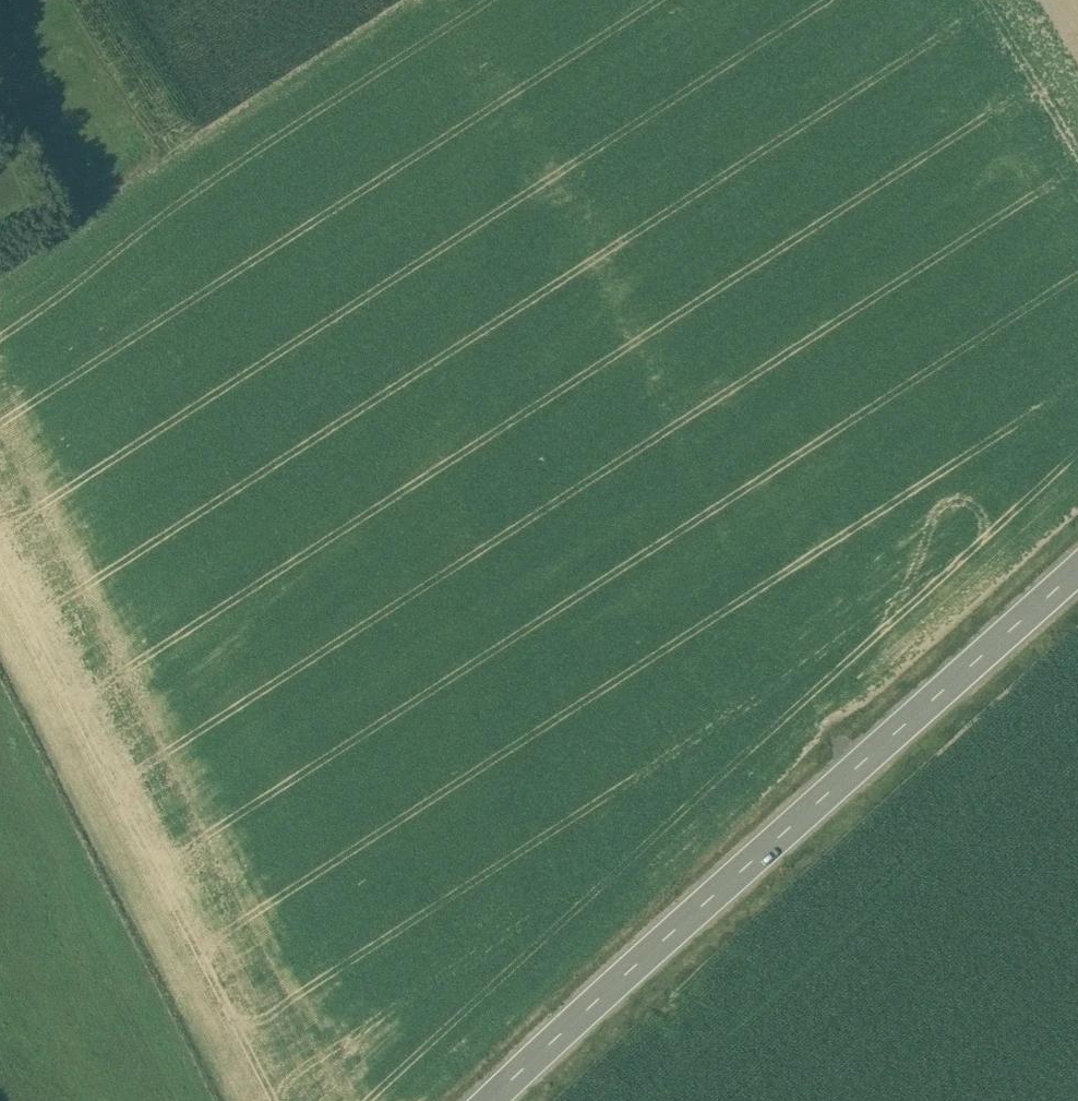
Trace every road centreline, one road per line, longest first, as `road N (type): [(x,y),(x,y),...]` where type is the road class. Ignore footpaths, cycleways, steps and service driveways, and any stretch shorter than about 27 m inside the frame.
road 1 (secondary): [(1077,569),(487,1100)]

